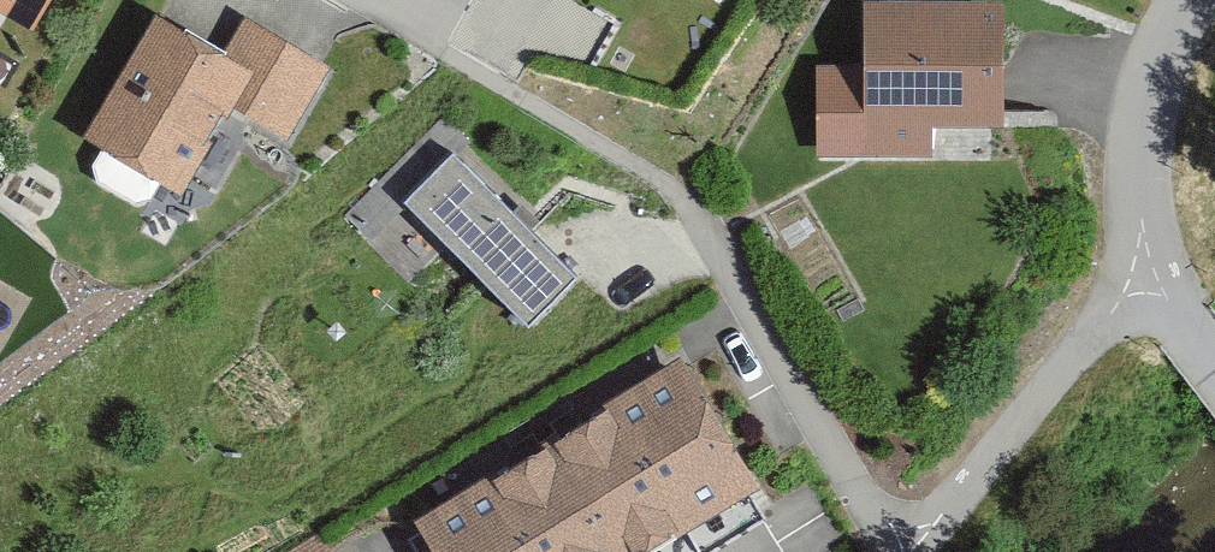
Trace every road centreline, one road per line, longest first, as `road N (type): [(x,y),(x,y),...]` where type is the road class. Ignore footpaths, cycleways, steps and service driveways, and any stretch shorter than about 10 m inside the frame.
road 1 (residential): [(897,551),(691,206),(375,0)]
road 2 (residential): [(1183,305),(959,551)]
road 3 (residential): [(1214,0),(1169,149),(1183,305)]

